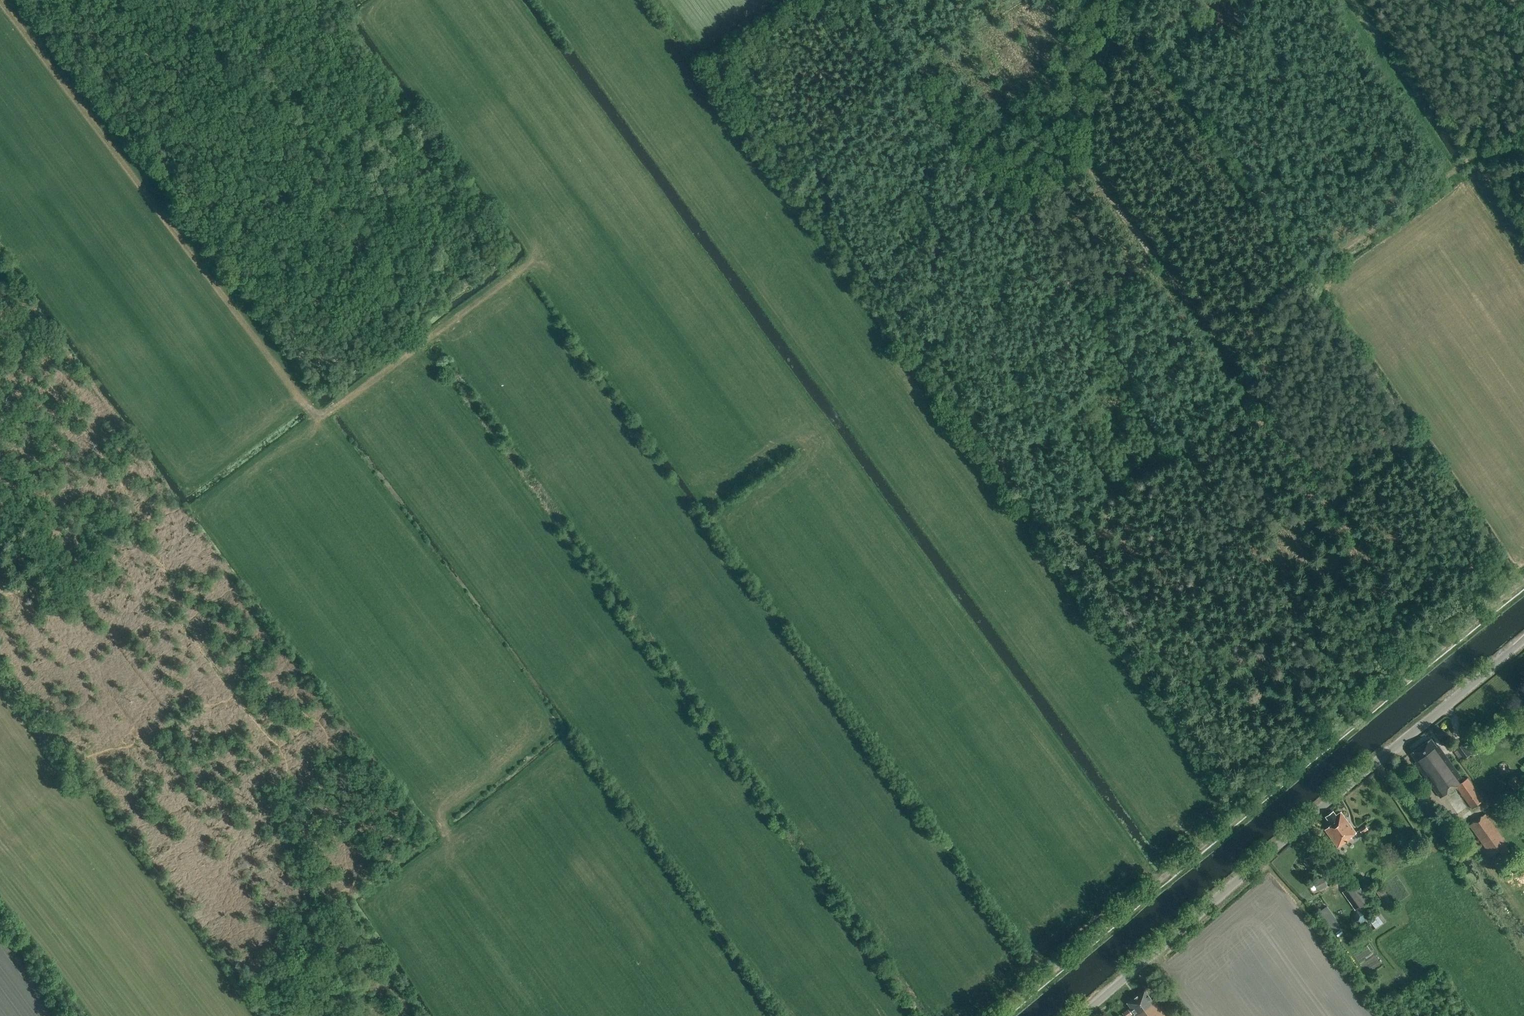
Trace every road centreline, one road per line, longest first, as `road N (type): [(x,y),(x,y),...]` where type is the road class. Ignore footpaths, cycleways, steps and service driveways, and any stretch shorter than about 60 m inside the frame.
road 1 (track): [(1000,1015),(1523,583)]
road 2 (unclassified): [(1080,1015),(1523,639)]

